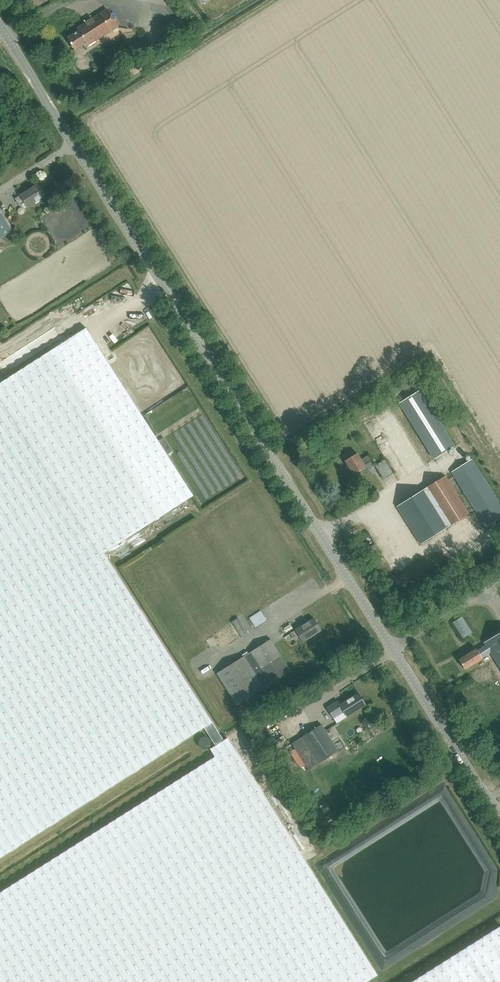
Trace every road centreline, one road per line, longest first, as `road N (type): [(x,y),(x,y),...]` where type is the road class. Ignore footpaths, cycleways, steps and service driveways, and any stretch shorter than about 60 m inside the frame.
road 1 (unclassified): [(499,819),(0,28)]

